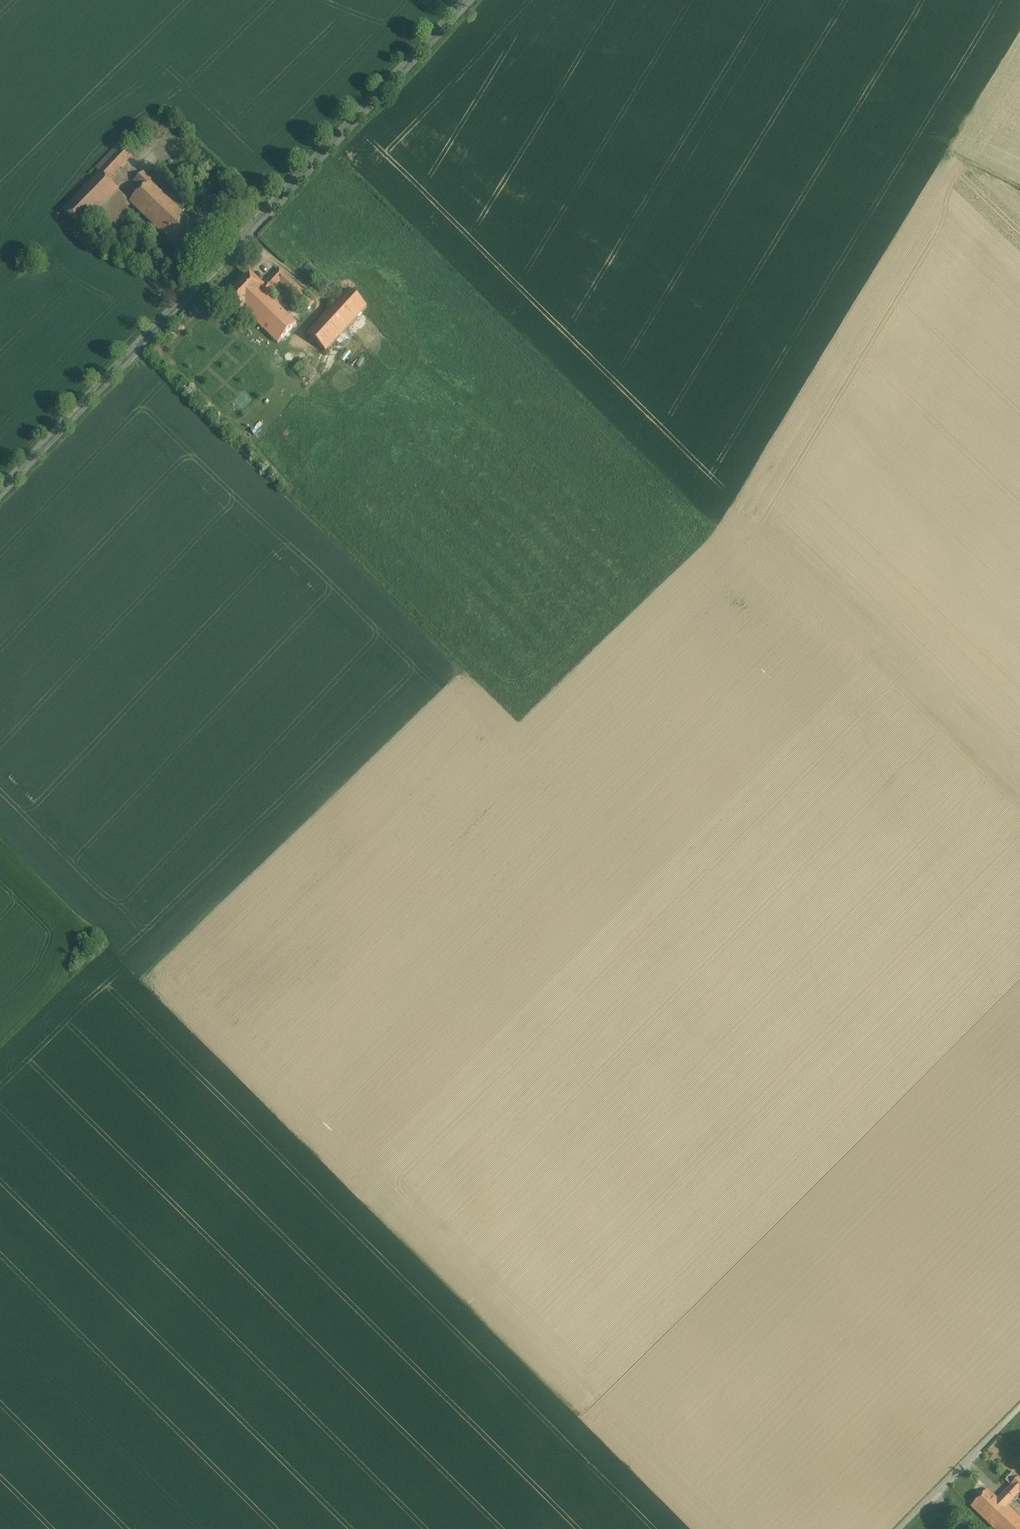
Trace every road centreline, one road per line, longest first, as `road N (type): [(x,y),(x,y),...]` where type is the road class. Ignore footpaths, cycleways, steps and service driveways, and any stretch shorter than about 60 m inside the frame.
road 1 (tertiary): [(0,489),(464,0)]
road 2 (unclassified): [(899,1528),(1019,1409)]

